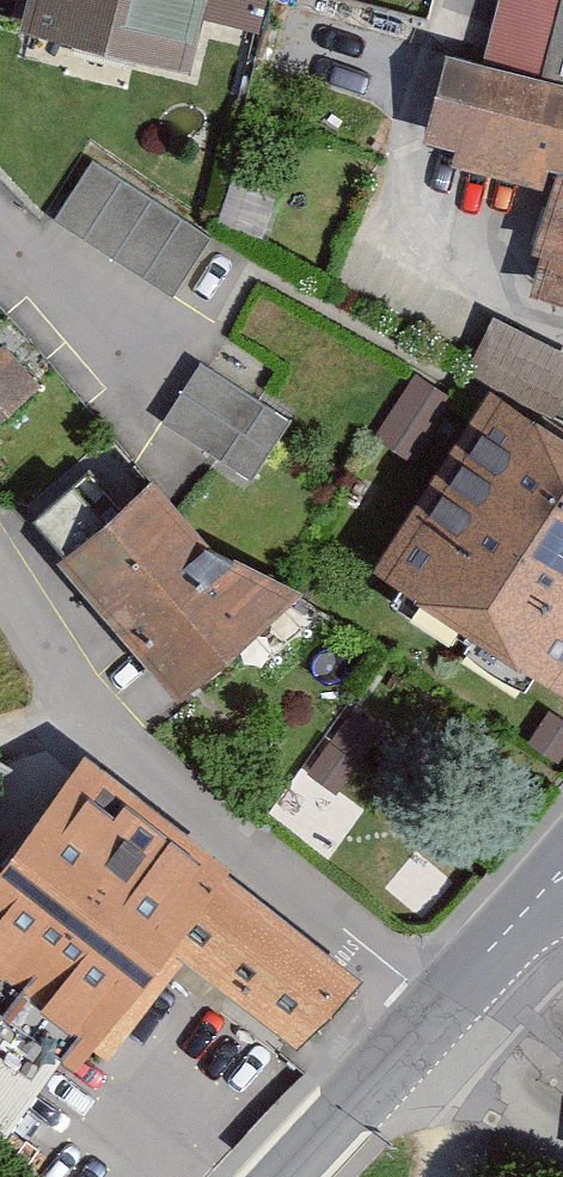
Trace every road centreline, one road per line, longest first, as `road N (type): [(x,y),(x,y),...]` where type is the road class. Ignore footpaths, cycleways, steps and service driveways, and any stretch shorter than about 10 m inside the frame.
road 1 (unclassified): [(562,875),(287,1176)]

